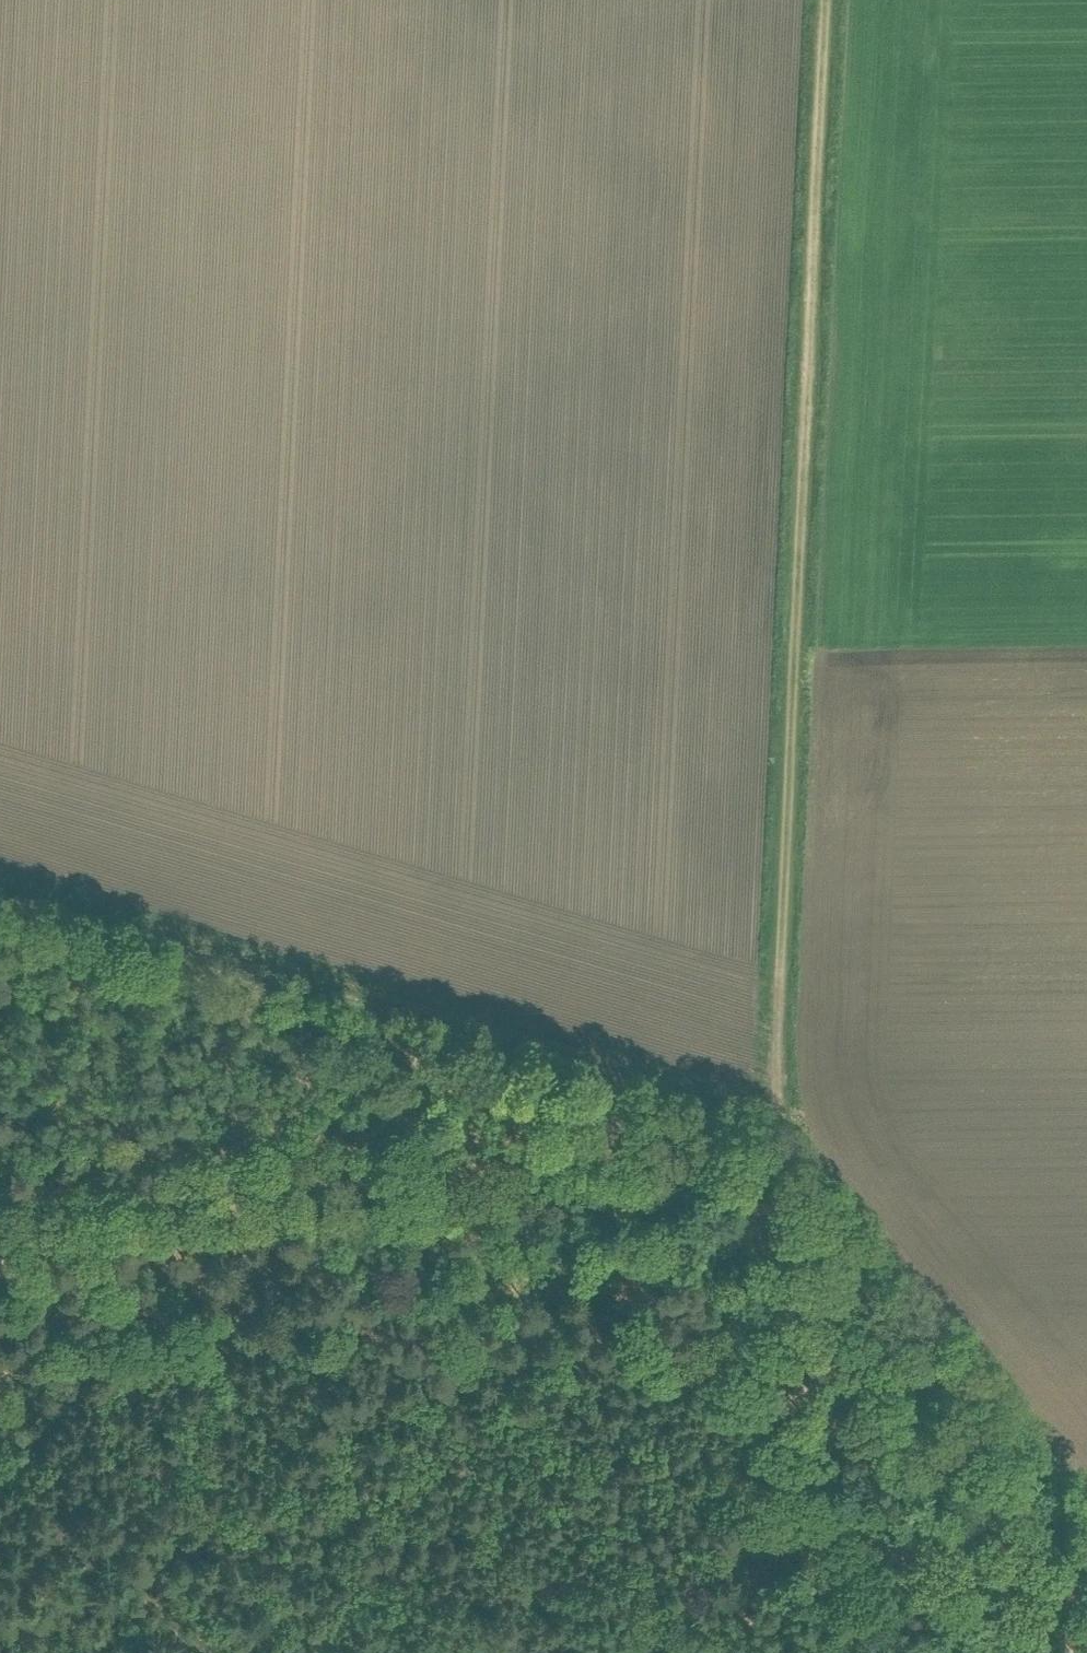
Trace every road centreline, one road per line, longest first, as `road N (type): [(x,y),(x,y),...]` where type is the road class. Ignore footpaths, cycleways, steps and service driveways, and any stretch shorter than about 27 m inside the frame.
road 1 (track): [(775,1128),(823,0)]
road 2 (track): [(0,891),(679,1098)]
road 3 (track): [(1086,1490),(848,1204),(775,1128)]
road 4 (track): [(410,1167),(0,1207)]
road 5 (track): [(636,1143),(410,1167)]
road 6 (track): [(775,1128),(636,1143)]

